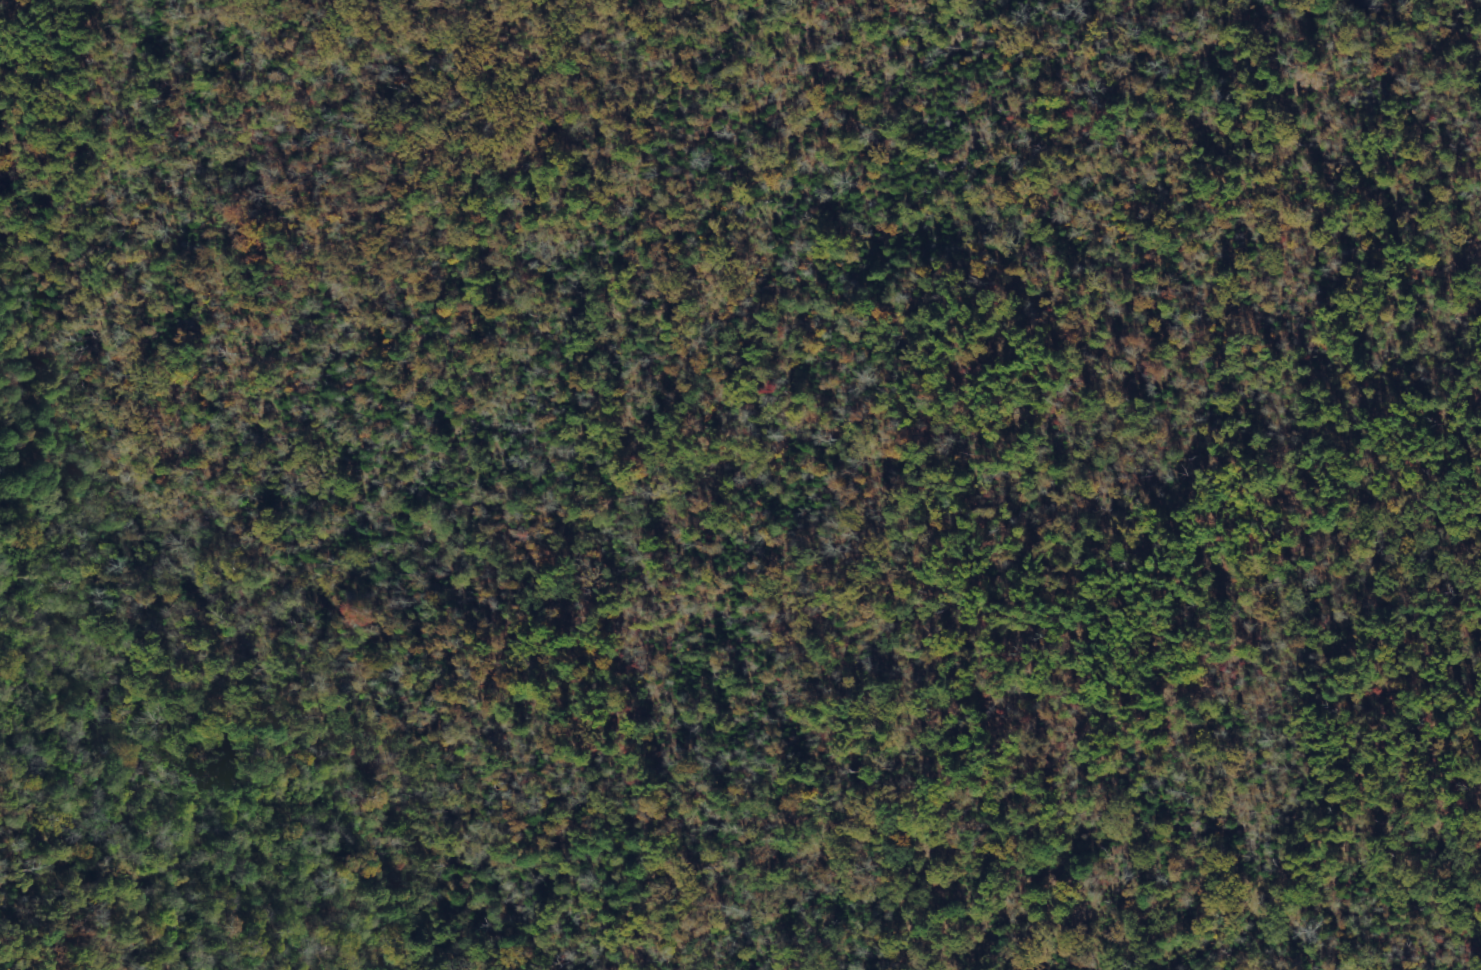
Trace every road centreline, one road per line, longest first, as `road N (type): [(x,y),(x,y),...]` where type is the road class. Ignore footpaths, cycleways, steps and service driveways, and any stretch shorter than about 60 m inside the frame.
road 1 (track): [(1353,969),(1287,908),(1272,789),(1257,359),(1187,0)]

